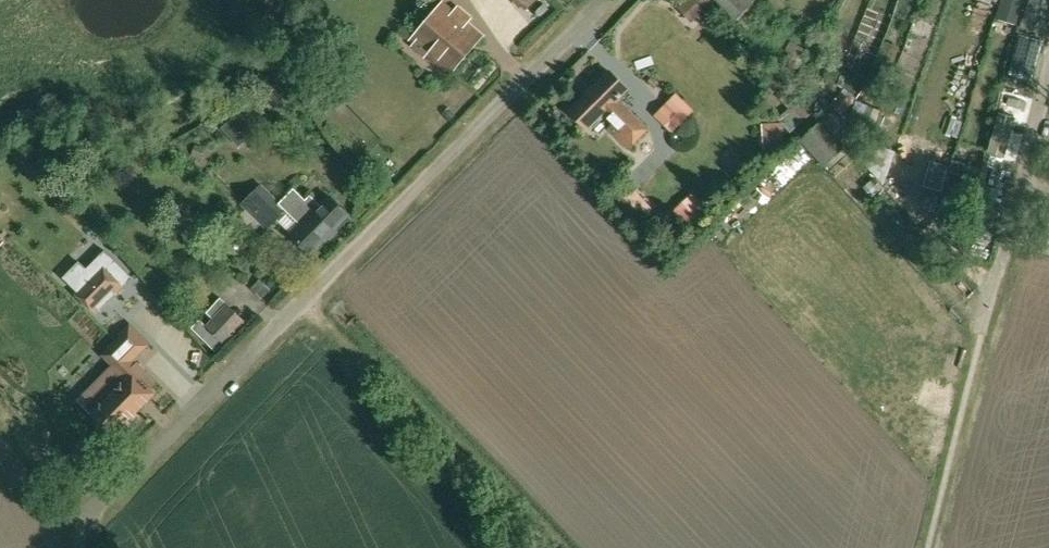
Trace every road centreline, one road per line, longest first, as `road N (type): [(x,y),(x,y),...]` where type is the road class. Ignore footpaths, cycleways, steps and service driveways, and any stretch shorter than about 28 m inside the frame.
road 1 (residential): [(607,0),(87,517),(76,547)]
road 2 (track): [(326,279),(591,547)]
road 3 (residential): [(983,330),(1048,92)]

